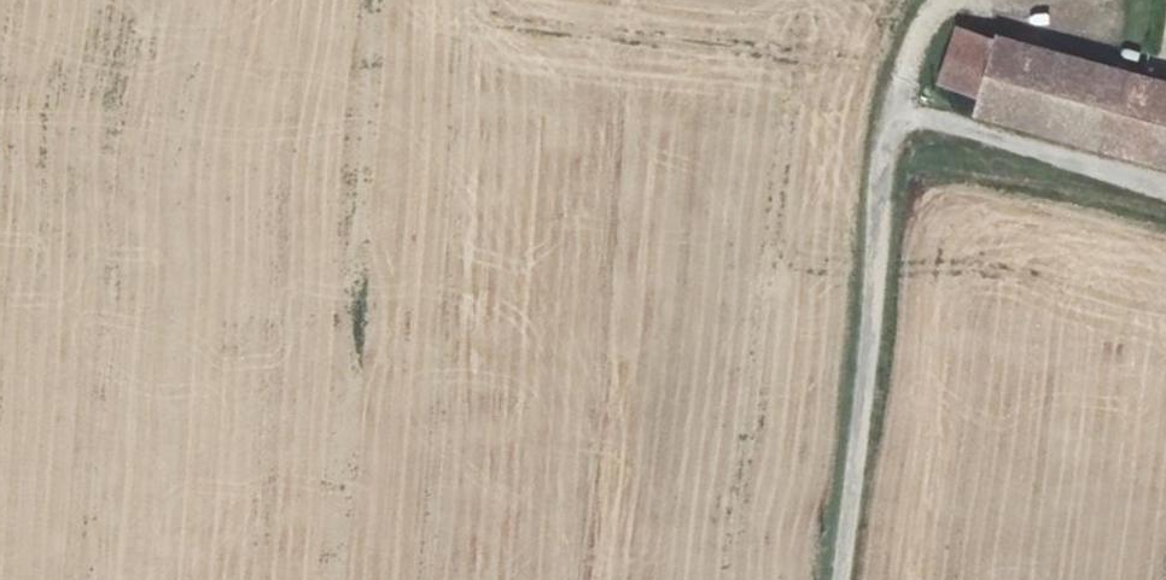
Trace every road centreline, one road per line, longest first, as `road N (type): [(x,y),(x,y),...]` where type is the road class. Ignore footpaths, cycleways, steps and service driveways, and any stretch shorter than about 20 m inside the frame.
road 1 (residential): [(930,11),(892,112),(839,579)]

